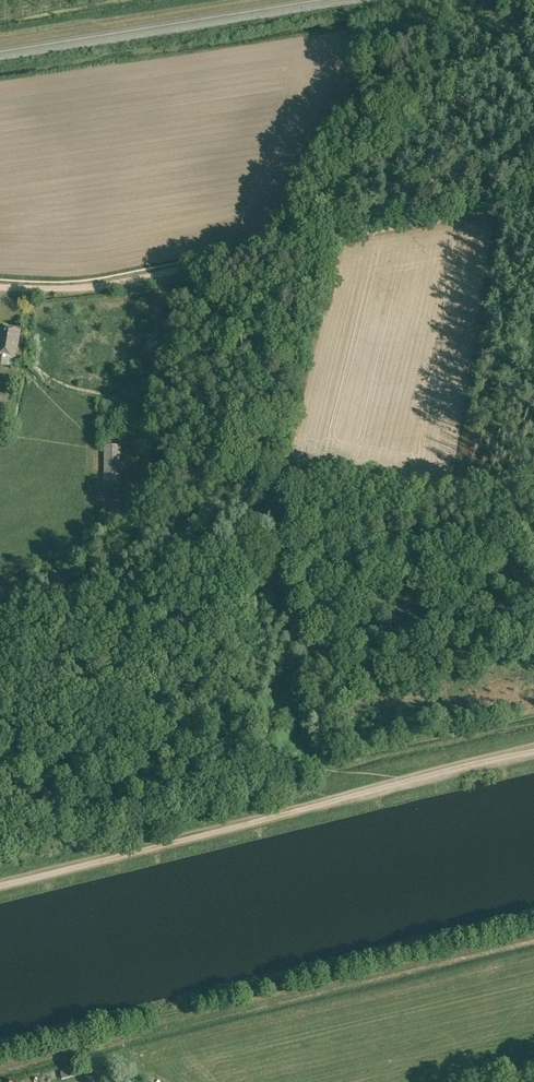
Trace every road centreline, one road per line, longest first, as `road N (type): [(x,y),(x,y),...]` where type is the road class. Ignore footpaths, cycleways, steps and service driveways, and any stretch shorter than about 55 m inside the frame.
road 1 (track): [(0,887),(533,751)]
road 2 (track): [(533,209),(98,285),(0,287)]
road 3 (track): [(533,51),(338,202),(330,244)]

